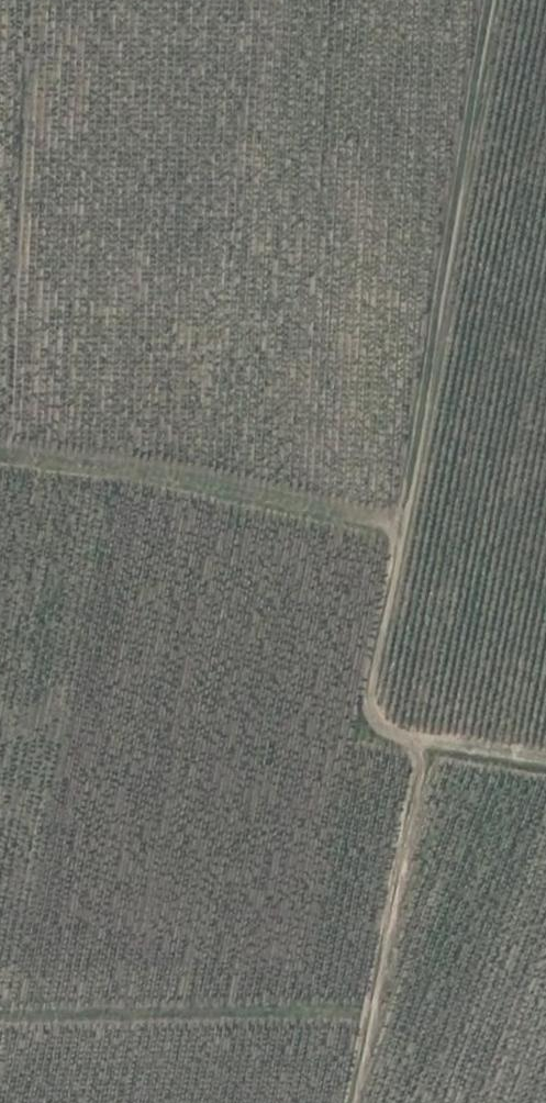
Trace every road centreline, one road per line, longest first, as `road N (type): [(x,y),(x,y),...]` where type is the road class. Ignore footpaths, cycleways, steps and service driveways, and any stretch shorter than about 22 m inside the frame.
road 1 (track): [(545,760),(401,738),(369,709),(493,0)]
road 2 (track): [(395,533),(0,455)]
road 3 (track): [(366,1016),(0,1019)]
road 4 (track): [(423,744),(349,1102)]

